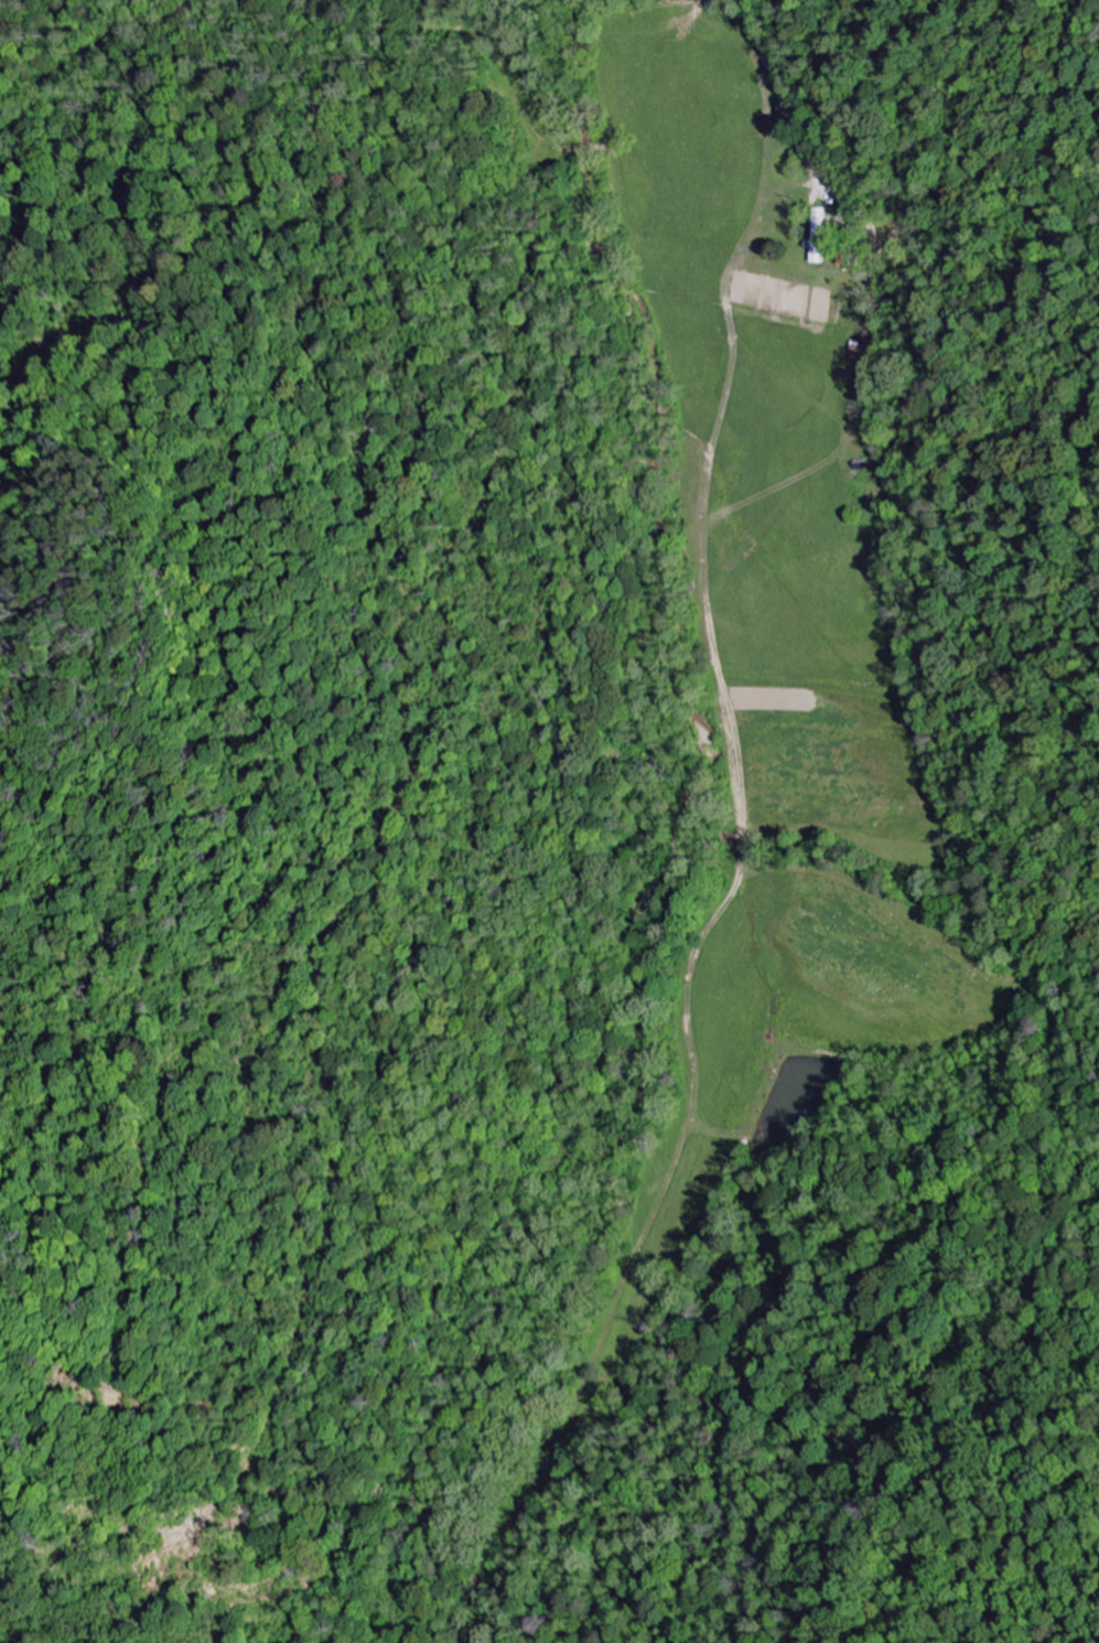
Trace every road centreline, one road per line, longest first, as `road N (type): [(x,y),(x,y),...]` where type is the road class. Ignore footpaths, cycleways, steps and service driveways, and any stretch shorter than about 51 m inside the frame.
road 1 (residential): [(823,189),(768,71),(752,0)]

